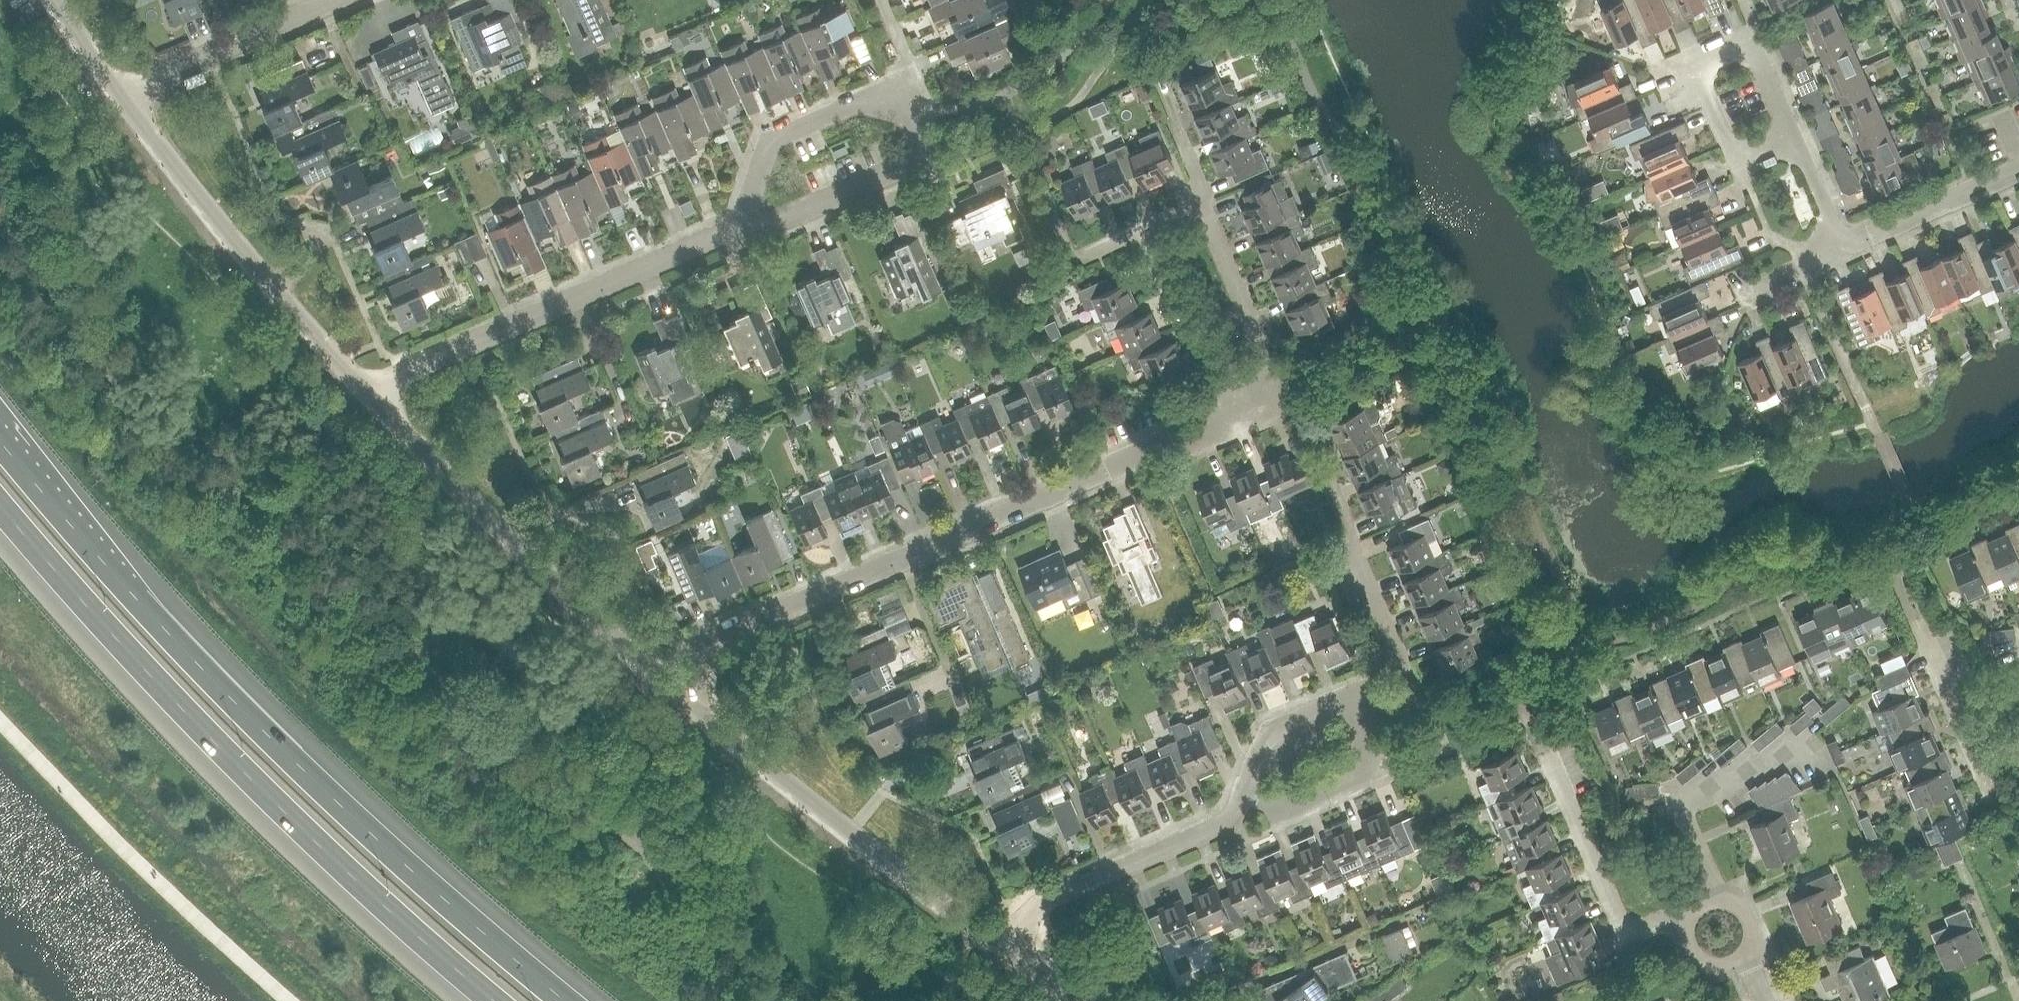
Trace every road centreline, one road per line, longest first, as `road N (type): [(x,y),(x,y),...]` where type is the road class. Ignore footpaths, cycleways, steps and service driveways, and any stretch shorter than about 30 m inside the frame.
road 1 (trunk): [(558,1000),(239,711),(0,443)]
road 2 (motorway): [(0,506),(215,751),(490,1000)]
road 3 (residential): [(673,697),(718,639),(1275,395)]
road 4 (residential): [(372,400),(400,378),(757,227)]
road 5 (tertiary): [(673,697),(372,400)]
road 6 (tertiary): [(1002,950),(673,697)]
road 7 (tertiary): [(372,400),(203,210),(122,102)]
road 8 (residential): [(1002,950),(1042,908),(1220,829),(1244,797)]
road 9 (residential): [(1349,699),(1406,674),(1332,486)]
road 10 (residential): [(1687,931),(1655,930),(1627,941),(1550,762)]
road 11 (residential): [(757,227),(792,221),(927,158),(900,92)]
road 12 (residential): [(122,102),(151,82),(348,0)]
road 13 (residential): [(1244,797),(1292,812),(1379,778),(1349,699)]
road 14 (residential): [(1977,771),(1886,564)]
road 15 (residential): [(757,227),(750,210),(774,144),(900,92)]
road 16 (residential): [(1275,395),(1201,192)]
road 17 (residential): [(1838,239),(1862,238),(2018,175)]
road 18 (residential): [(1681,803),(1803,738),(1820,774)]
road 19 (residential): [(1795,134),(1757,38),(1697,65)]
road 20 (residential): [(1795,134),(1738,160),(1697,65)]
road 21 (residential): [(1244,797),(1274,731),(1349,699)]
road 22 (residential): [(1275,395),(1397,351)]
road 23 (tertiary): [(122,102),(46,0)]

